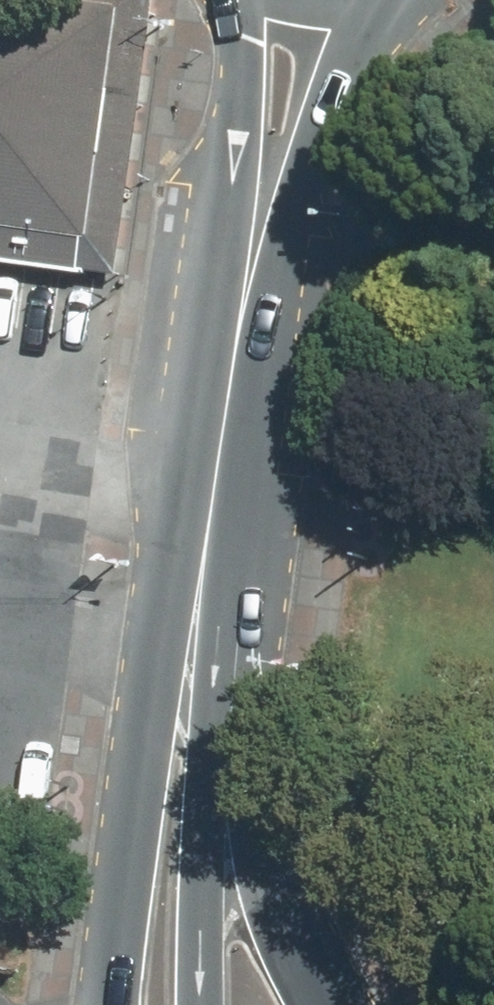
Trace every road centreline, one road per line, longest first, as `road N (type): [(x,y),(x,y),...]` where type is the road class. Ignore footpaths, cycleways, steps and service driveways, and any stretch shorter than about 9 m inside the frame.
road 1 (primary): [(112,1004),(273,0)]
road 2 (primary): [(339,1),(250,487),(214,758)]
road 3 (secondary): [(214,758),(329,1004)]
road 4 (primary): [(214,758),(202,1004)]

